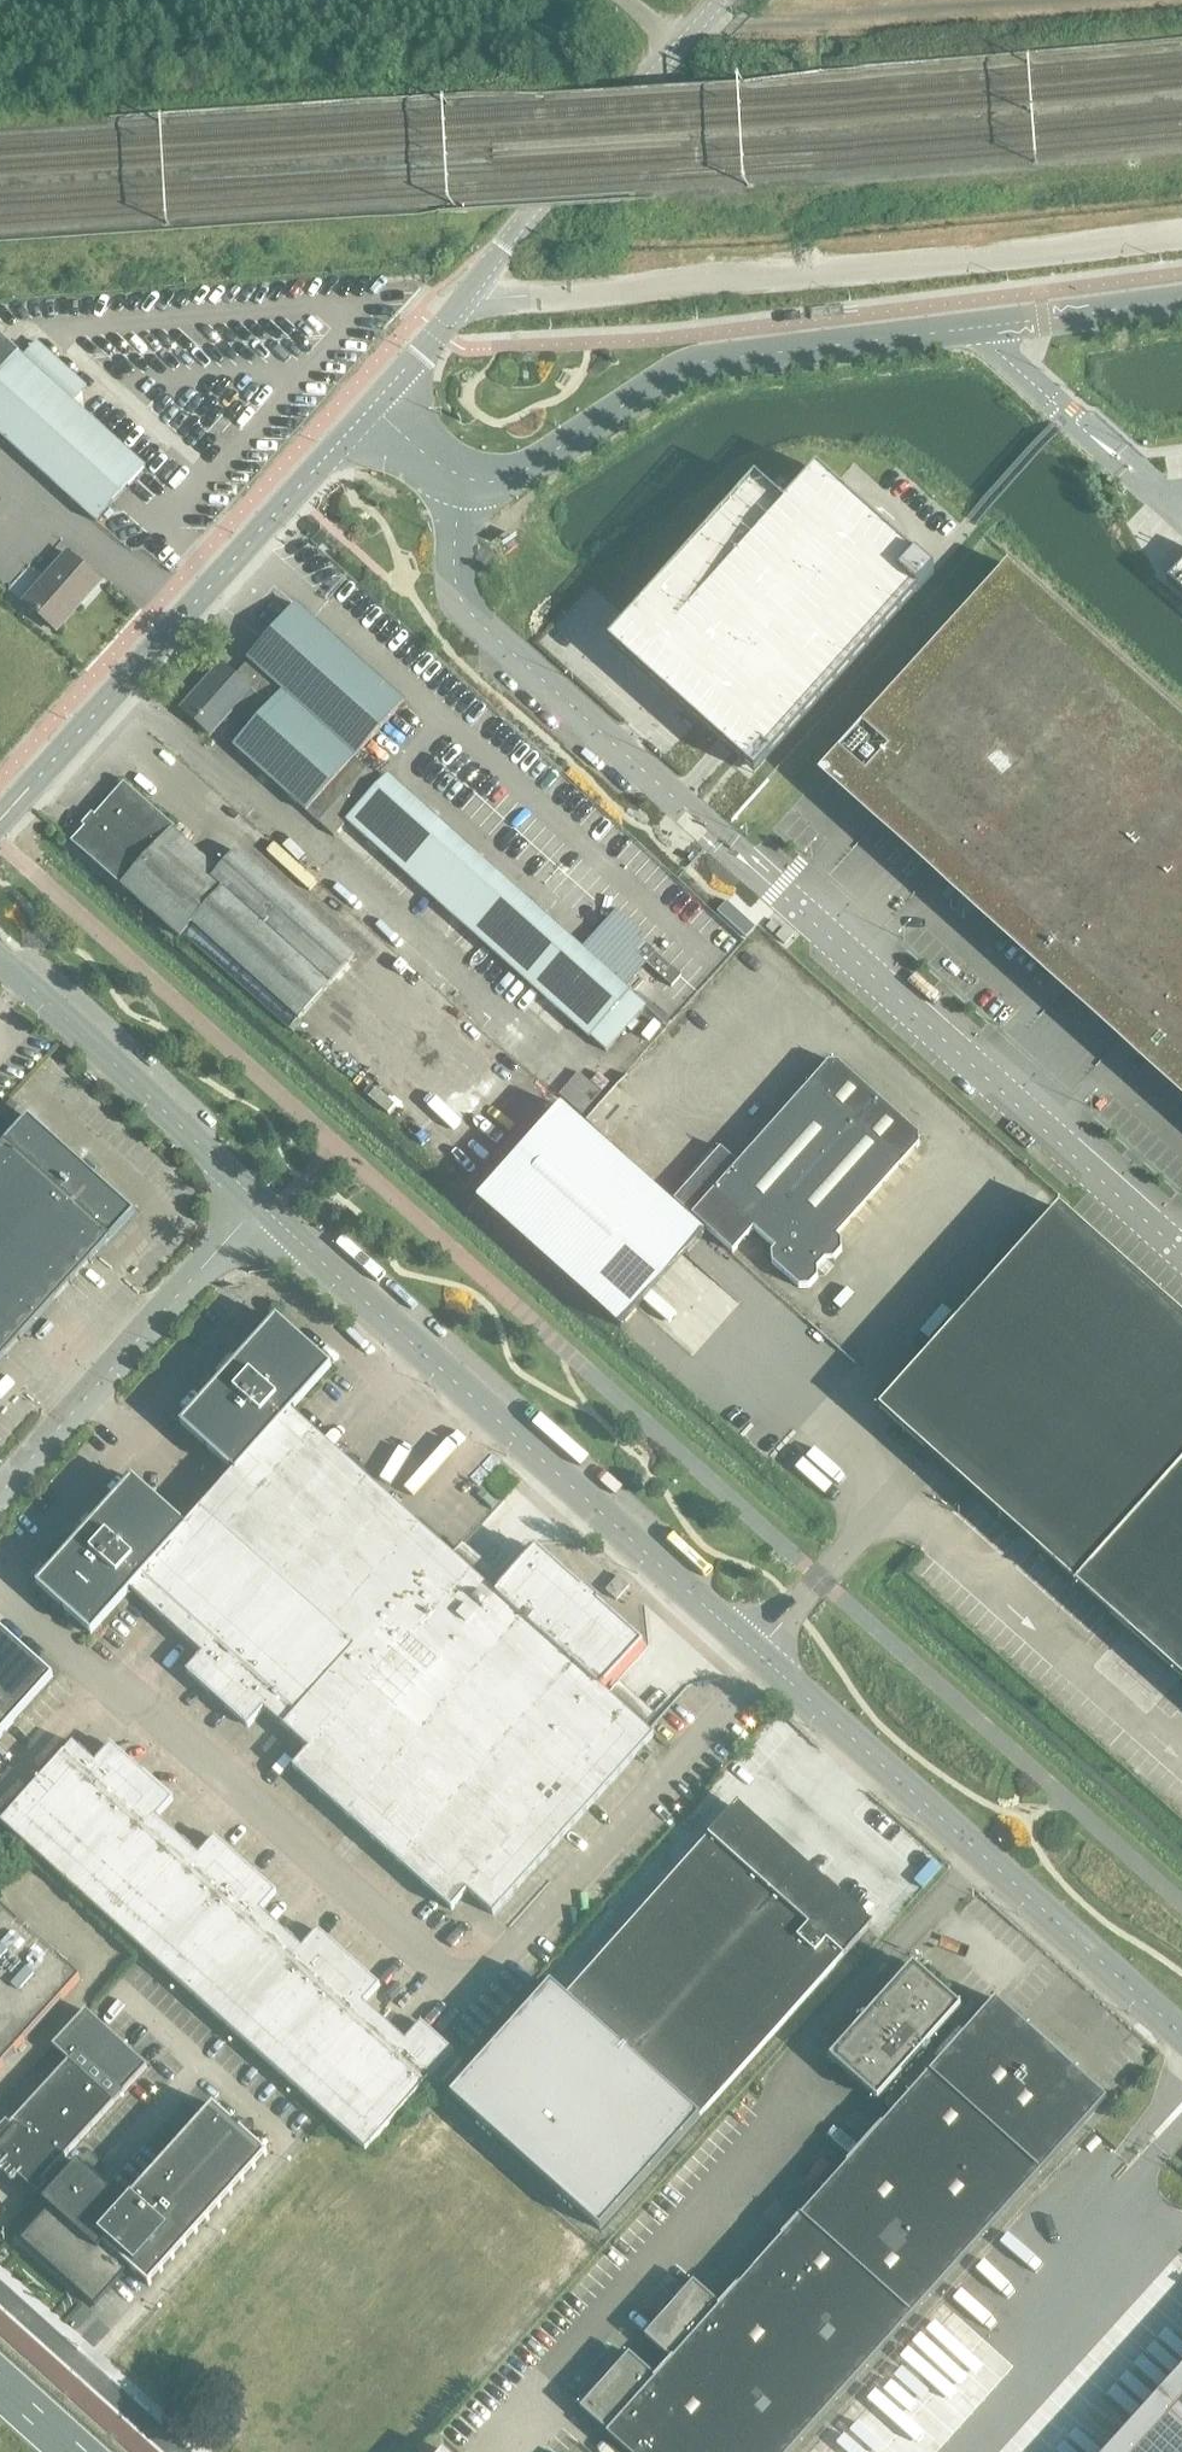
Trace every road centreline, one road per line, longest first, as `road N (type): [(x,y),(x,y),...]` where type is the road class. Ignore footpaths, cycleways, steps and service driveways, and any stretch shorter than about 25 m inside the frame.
road 1 (tertiary): [(1181,2040),(266,1208)]
road 2 (unclassified): [(462,477),(503,482),(702,361),(1181,300)]
road 3 (unclassified): [(0,817),(370,408)]
road 4 (unclassified): [(370,408),(722,0)]
road 5 (unclassified): [(0,1496),(266,1208)]
road 6 (tertiary): [(0,958),(266,1208)]
road 7 (track): [(0,17),(281,0)]
road 8 (unclassified): [(179,2451),(0,2291)]
road 9 (unclassified): [(459,602),(455,532),(462,477)]

